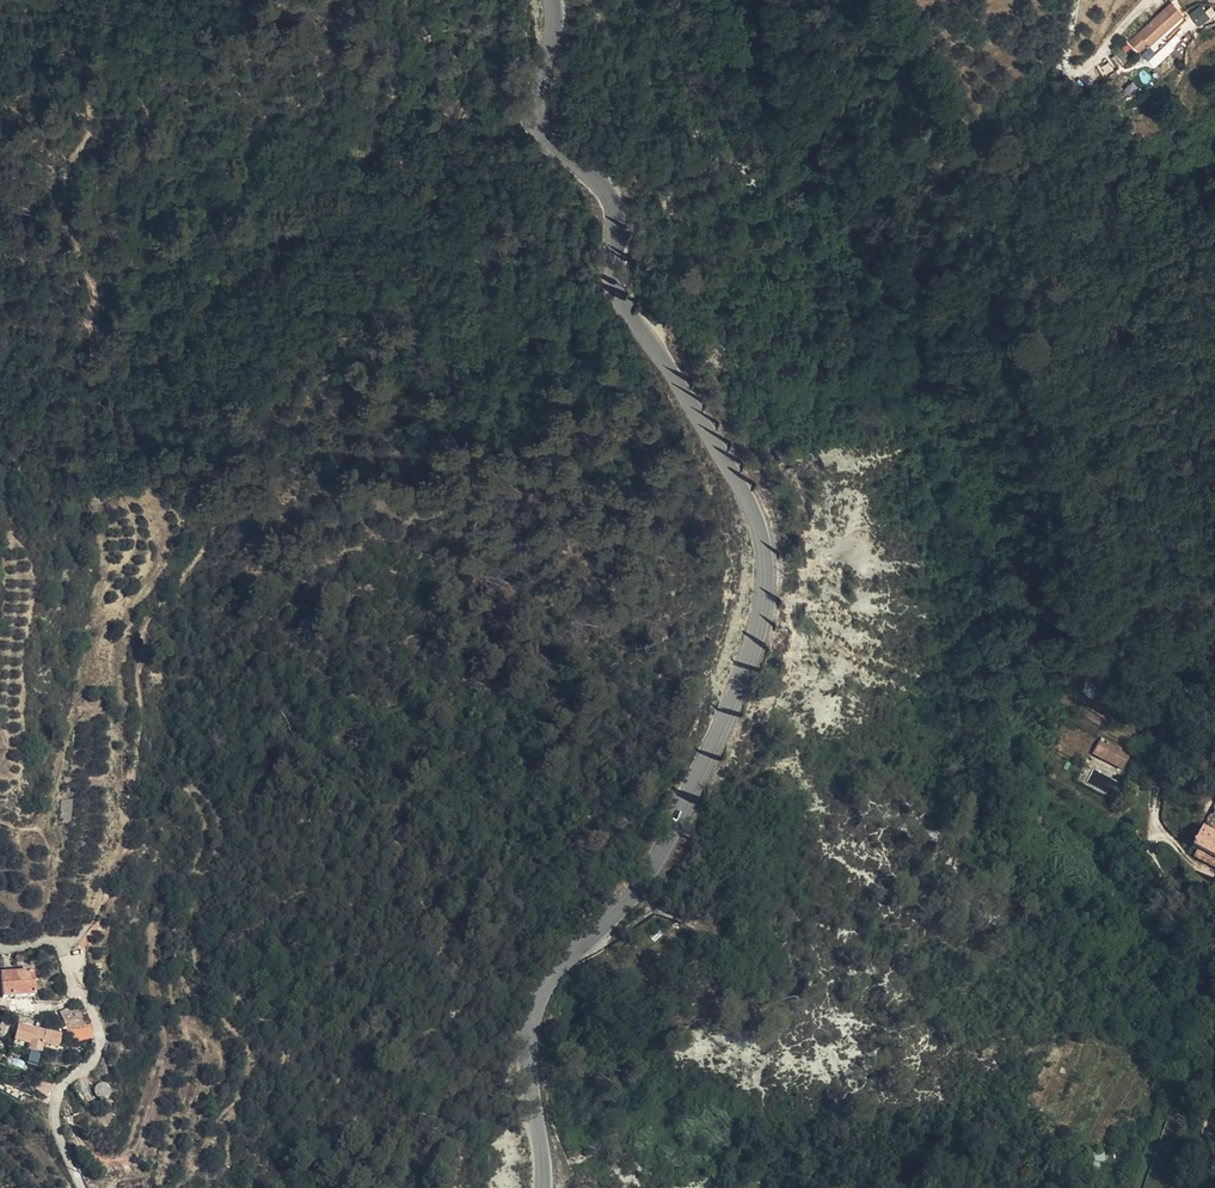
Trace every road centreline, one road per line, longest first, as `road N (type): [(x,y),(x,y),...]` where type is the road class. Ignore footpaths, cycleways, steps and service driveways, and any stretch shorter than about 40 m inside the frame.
road 1 (tertiary): [(543,1187),(535,1012),(551,979),(655,863),(751,648),(762,554),(736,485),(613,295),(610,199),(535,132),(551,0)]

